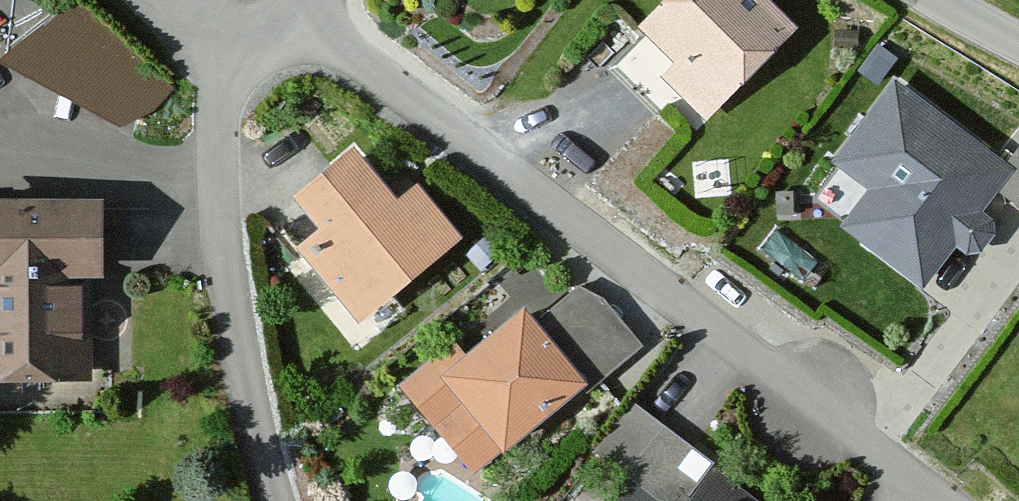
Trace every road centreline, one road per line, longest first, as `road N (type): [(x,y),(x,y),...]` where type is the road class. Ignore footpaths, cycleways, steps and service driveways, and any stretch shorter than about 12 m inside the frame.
road 1 (residential): [(270,0),(936,500)]
road 2 (residential): [(234,0),(218,43),(214,227),(268,500)]

